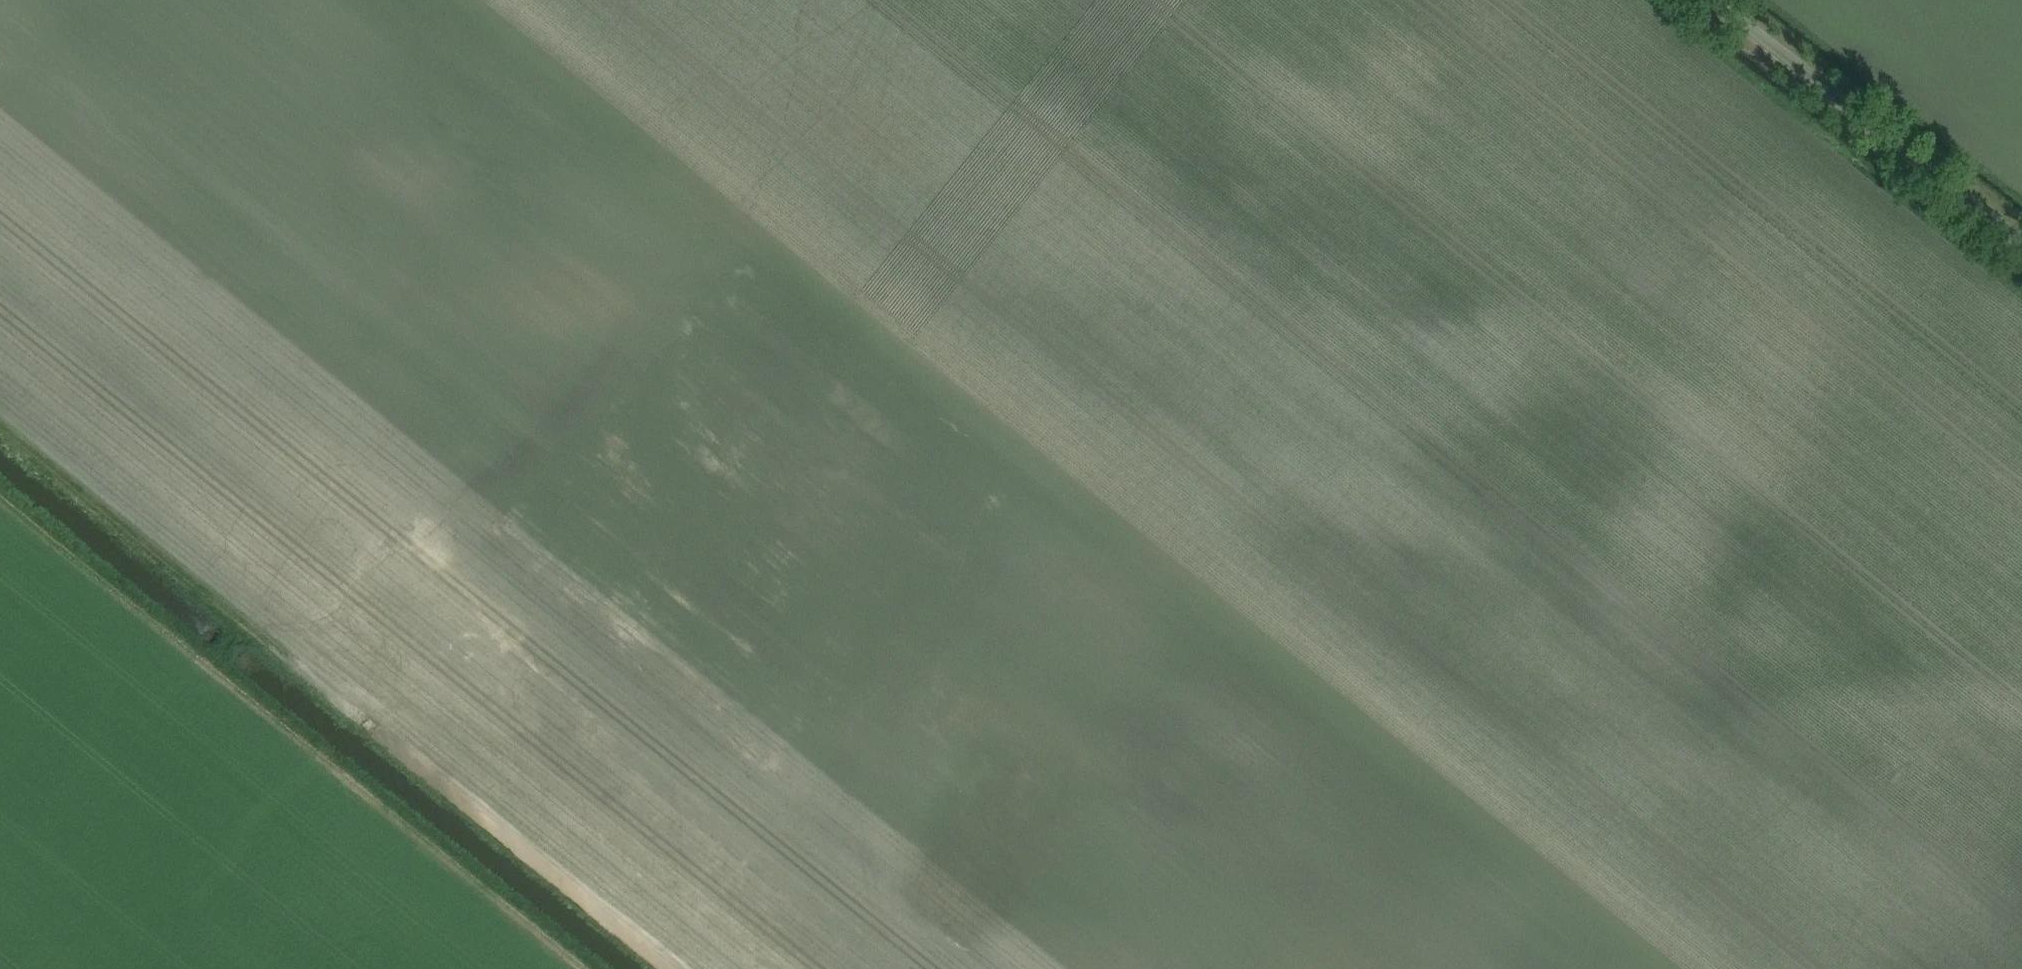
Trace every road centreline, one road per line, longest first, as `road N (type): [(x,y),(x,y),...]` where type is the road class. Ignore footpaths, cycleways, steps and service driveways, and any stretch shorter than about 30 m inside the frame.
road 1 (unclassified): [(2021,236),(1718,0)]

